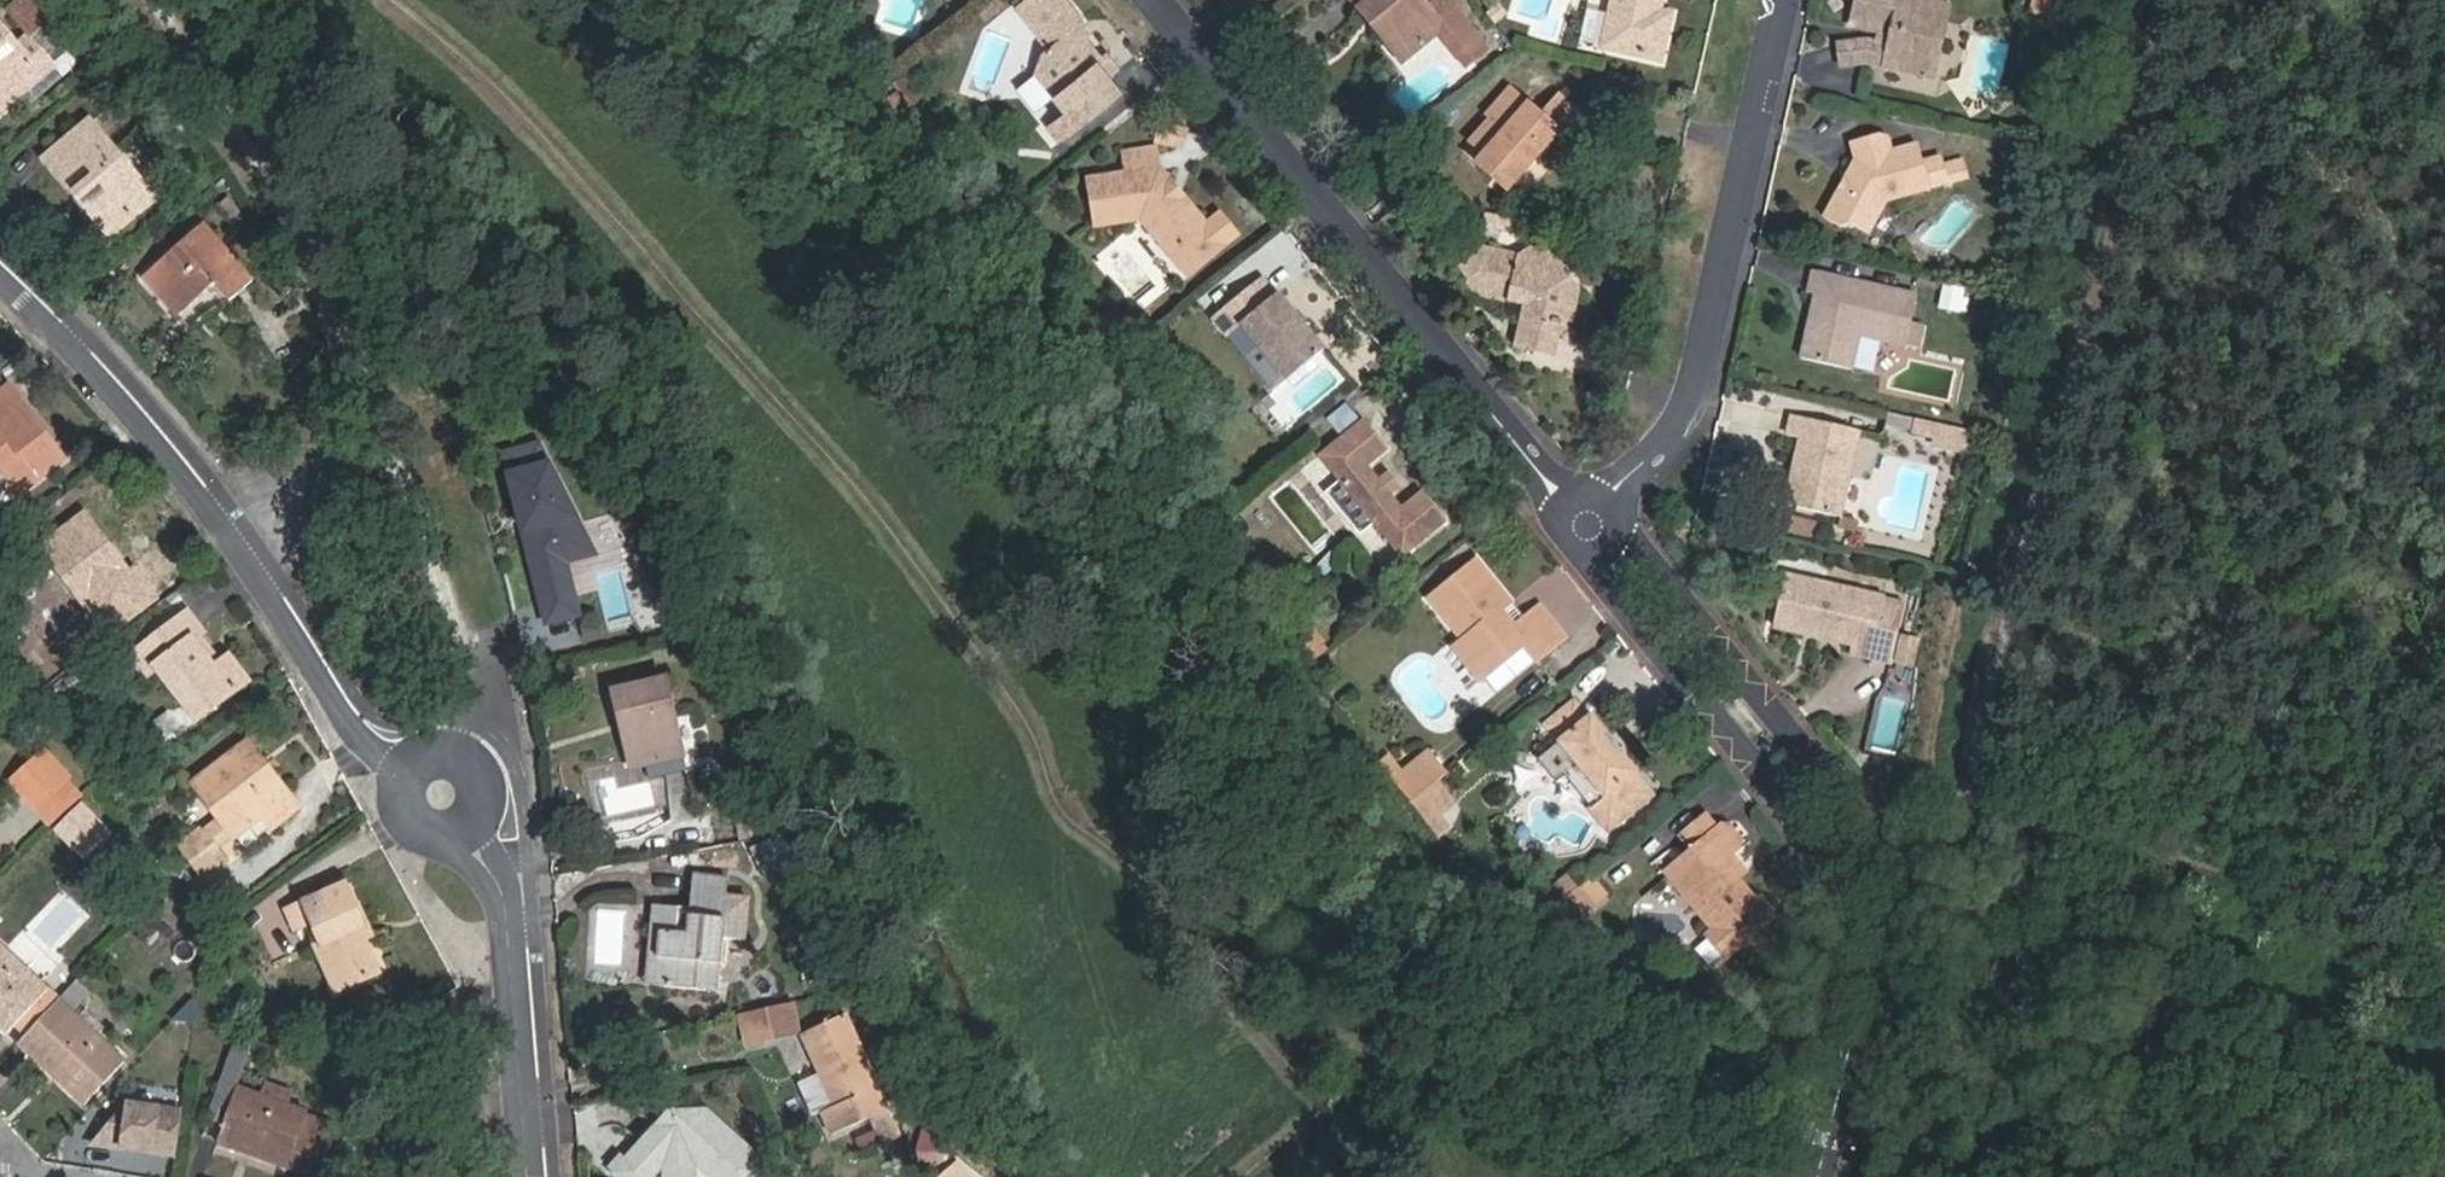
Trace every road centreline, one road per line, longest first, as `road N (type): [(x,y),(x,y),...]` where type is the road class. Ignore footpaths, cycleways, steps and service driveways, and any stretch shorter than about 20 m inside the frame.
road 1 (track): [(1843,1134),(1945,1119),(2065,625),(2197,0)]
road 2 (residential): [(1856,1084),(1891,1033),(1911,866),(1647,552),(1608,518)]
road 3 (residential): [(0,284),(79,355),(220,527),(355,733),(442,795)]
road 4 (residential): [(1172,0),(1608,518)]
road 5 (residential): [(1608,518),(1609,583),(1853,876),(1835,1014),(1856,1084)]
road 6 (residential): [(1789,0),(1699,424),(1608,518)]
road 7 (track): [(2444,1015),(2349,1000),(2222,882),(2022,786)]
road 8 (residential): [(525,1176),(503,894),(442,795)]
road 9 (residential): [(442,795),(464,660)]

